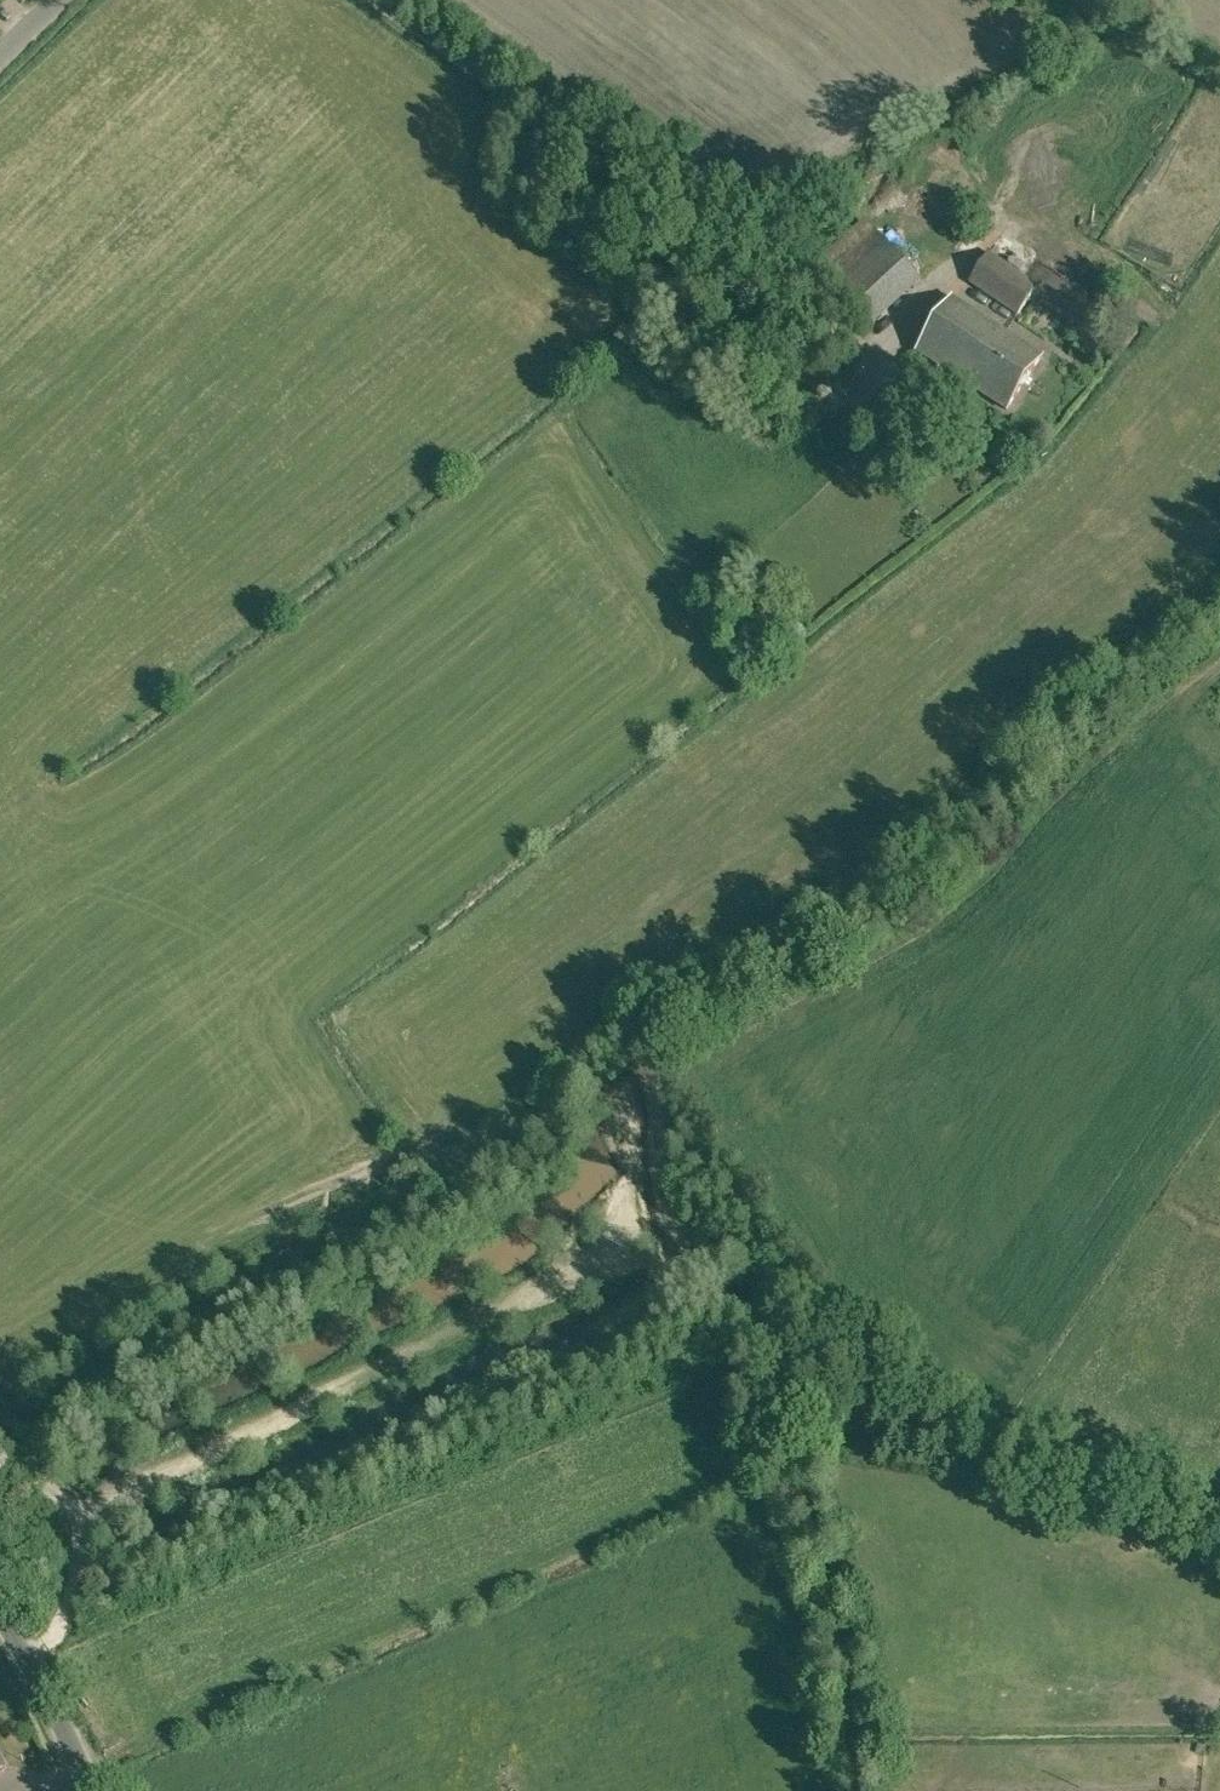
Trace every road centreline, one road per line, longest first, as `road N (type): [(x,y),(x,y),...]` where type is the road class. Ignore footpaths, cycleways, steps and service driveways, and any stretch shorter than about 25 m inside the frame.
road 1 (unclassified): [(86,1790),(0,1626)]

